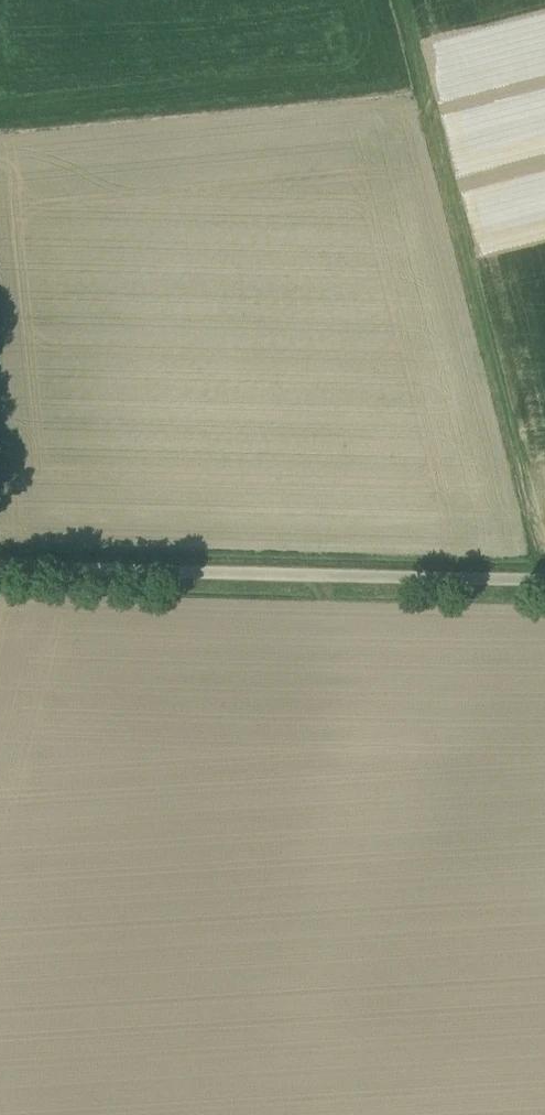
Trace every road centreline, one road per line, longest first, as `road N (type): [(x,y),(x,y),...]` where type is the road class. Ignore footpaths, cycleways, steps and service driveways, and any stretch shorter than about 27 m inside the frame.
road 1 (unclassified): [(544,588),(0,580)]

